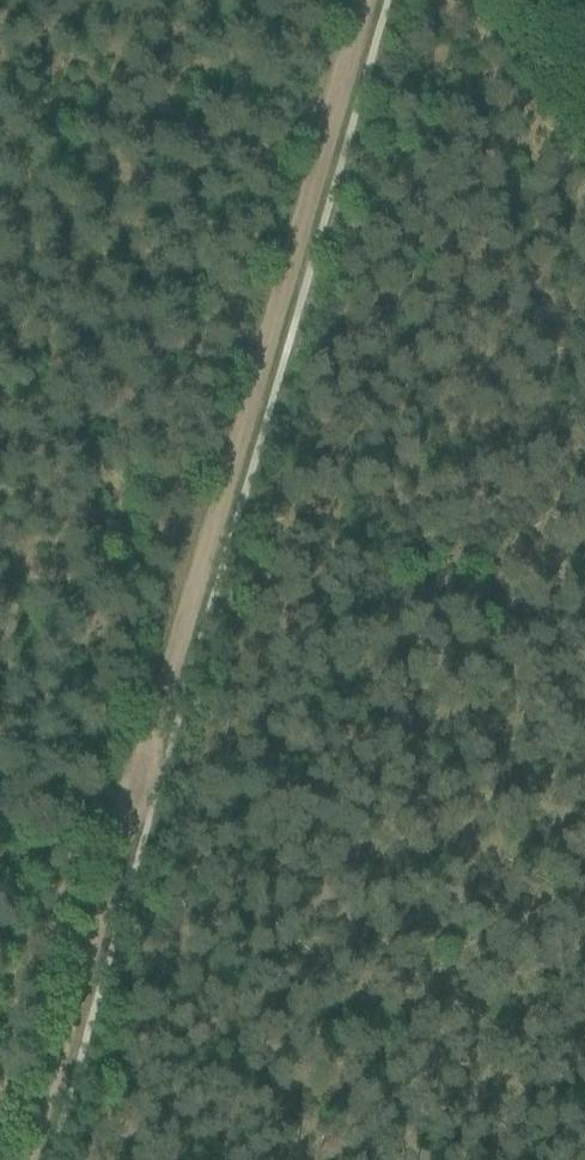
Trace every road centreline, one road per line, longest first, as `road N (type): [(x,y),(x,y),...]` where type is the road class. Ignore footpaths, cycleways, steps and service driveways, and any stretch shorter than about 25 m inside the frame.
road 1 (track): [(356,0),(128,814)]
road 2 (track): [(128,814),(30,1159)]

